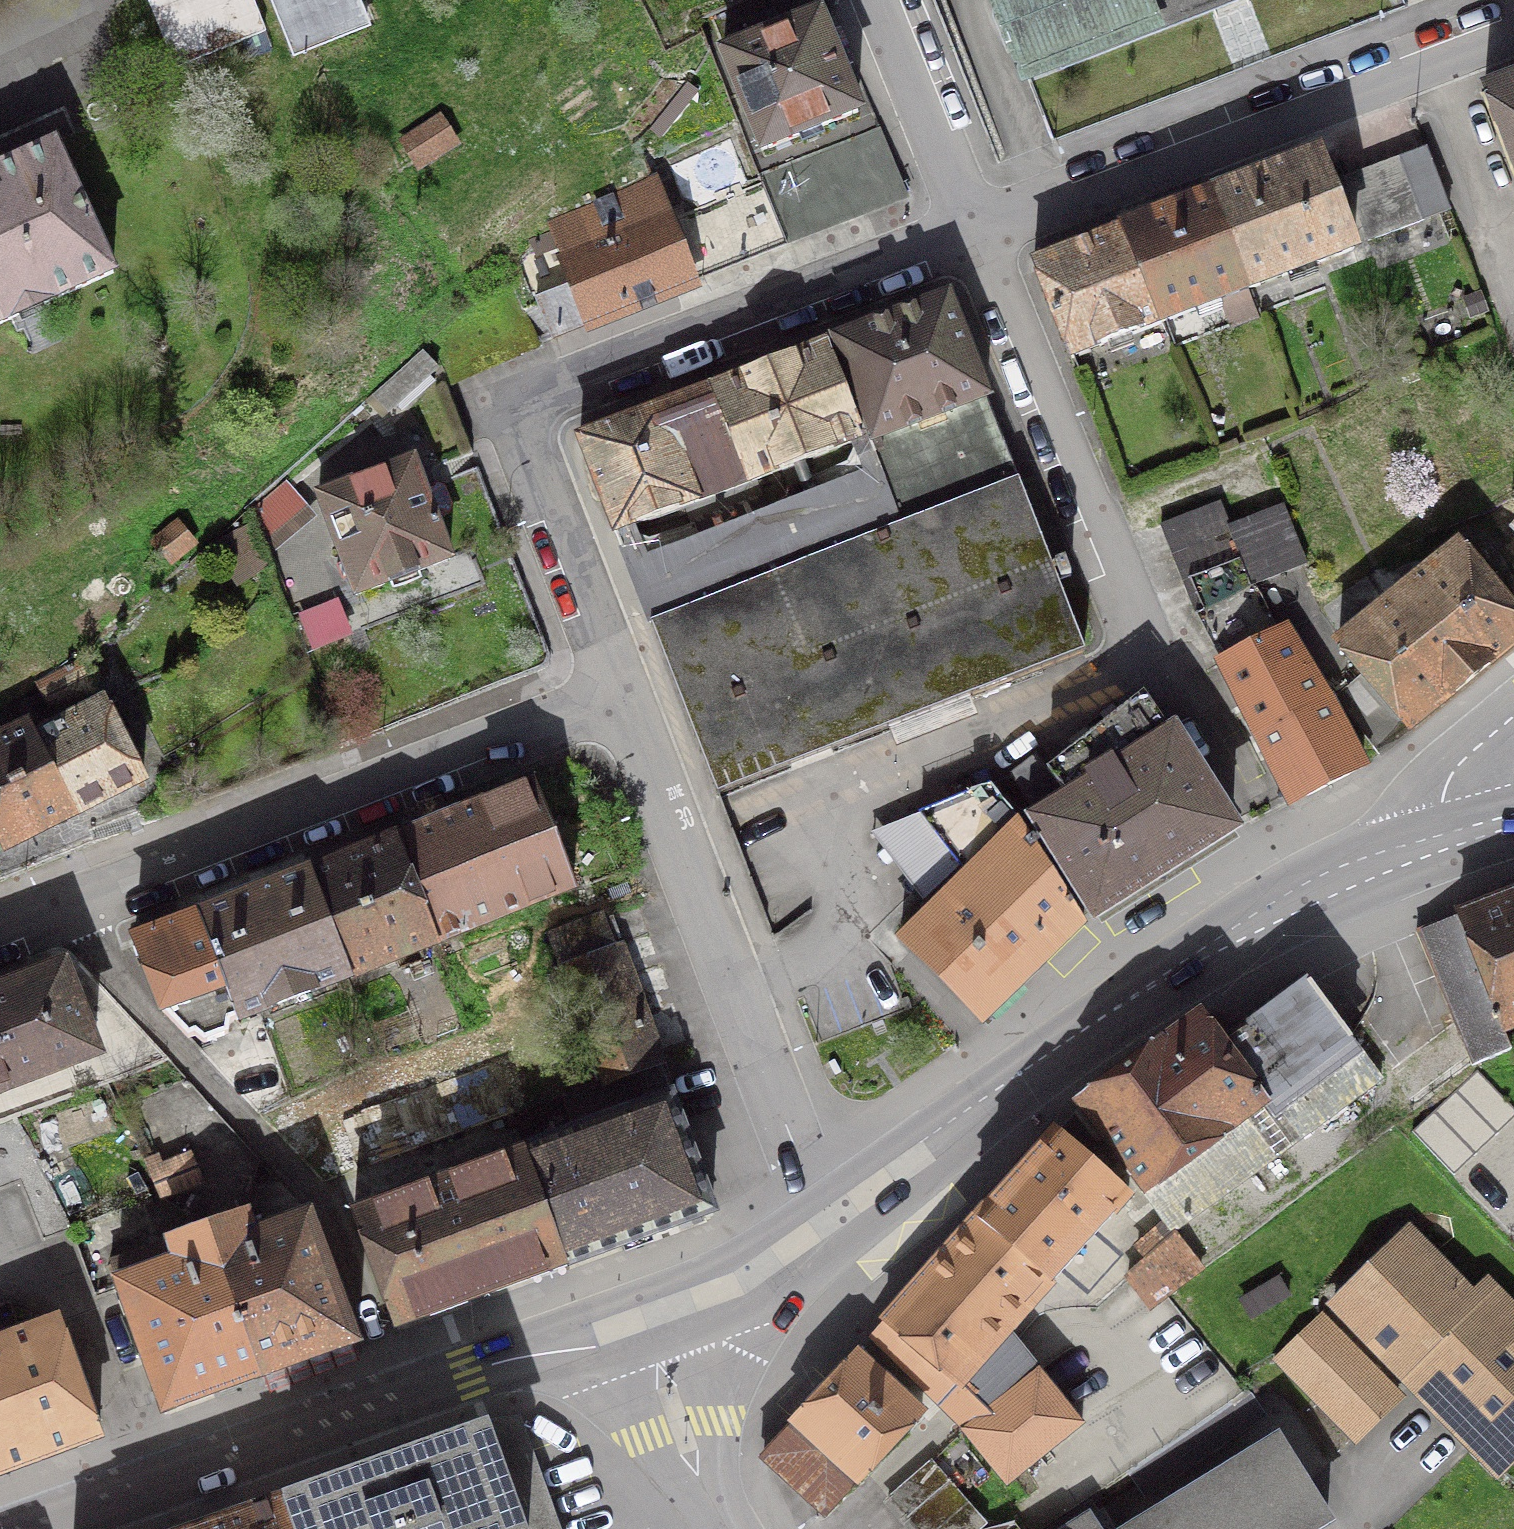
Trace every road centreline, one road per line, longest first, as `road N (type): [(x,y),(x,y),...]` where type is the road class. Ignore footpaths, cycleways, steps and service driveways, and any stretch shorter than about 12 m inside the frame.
road 1 (residential): [(616,688),(505,400),(982,230)]
road 2 (residential): [(982,230),(1154,632),(1295,902)]
road 3 (residential): [(0,923),(616,688)]
road 4 (primary): [(639,1319),(41,1528)]
road 5 (residential): [(825,1222),(616,688)]
road 6 (primary): [(1295,902),(1048,1056),(825,1222)]
road 7 (residential): [(982,230),(1513,35)]
road 8 (residential): [(890,0),(982,230)]
road 9 (residential): [(639,1319),(719,1524)]
road 10 (primary): [(825,1222),(739,1284),(639,1319)]
road 11 (secondary): [(1437,845),(1441,802),(1468,750),(1513,714)]
road 12 (primary): [(1437,845),(1295,902)]

